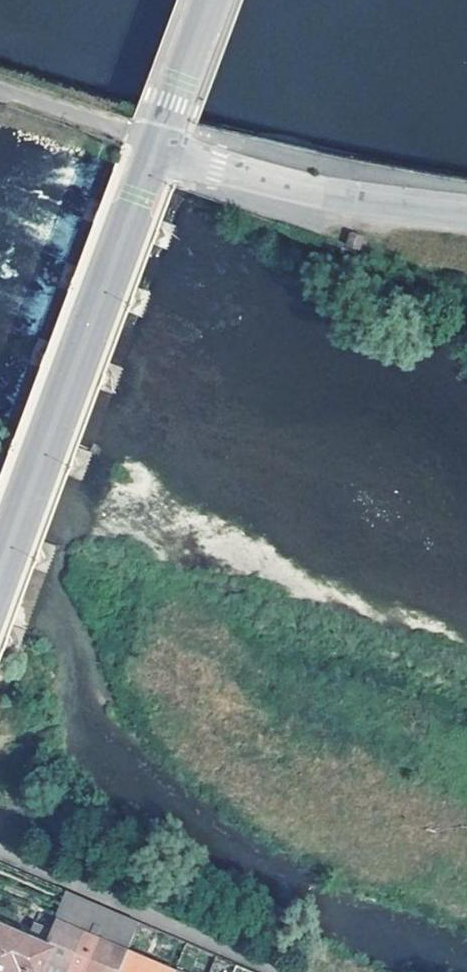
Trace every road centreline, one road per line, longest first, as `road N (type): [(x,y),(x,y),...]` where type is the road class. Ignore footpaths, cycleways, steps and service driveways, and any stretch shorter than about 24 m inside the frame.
road 1 (secondary): [(0,584),(160,149)]
road 2 (unclassified): [(466,211),(294,187),(160,149)]
road 3 (secondary): [(160,149),(213,0)]
road 4 (track): [(0,89),(133,132)]

